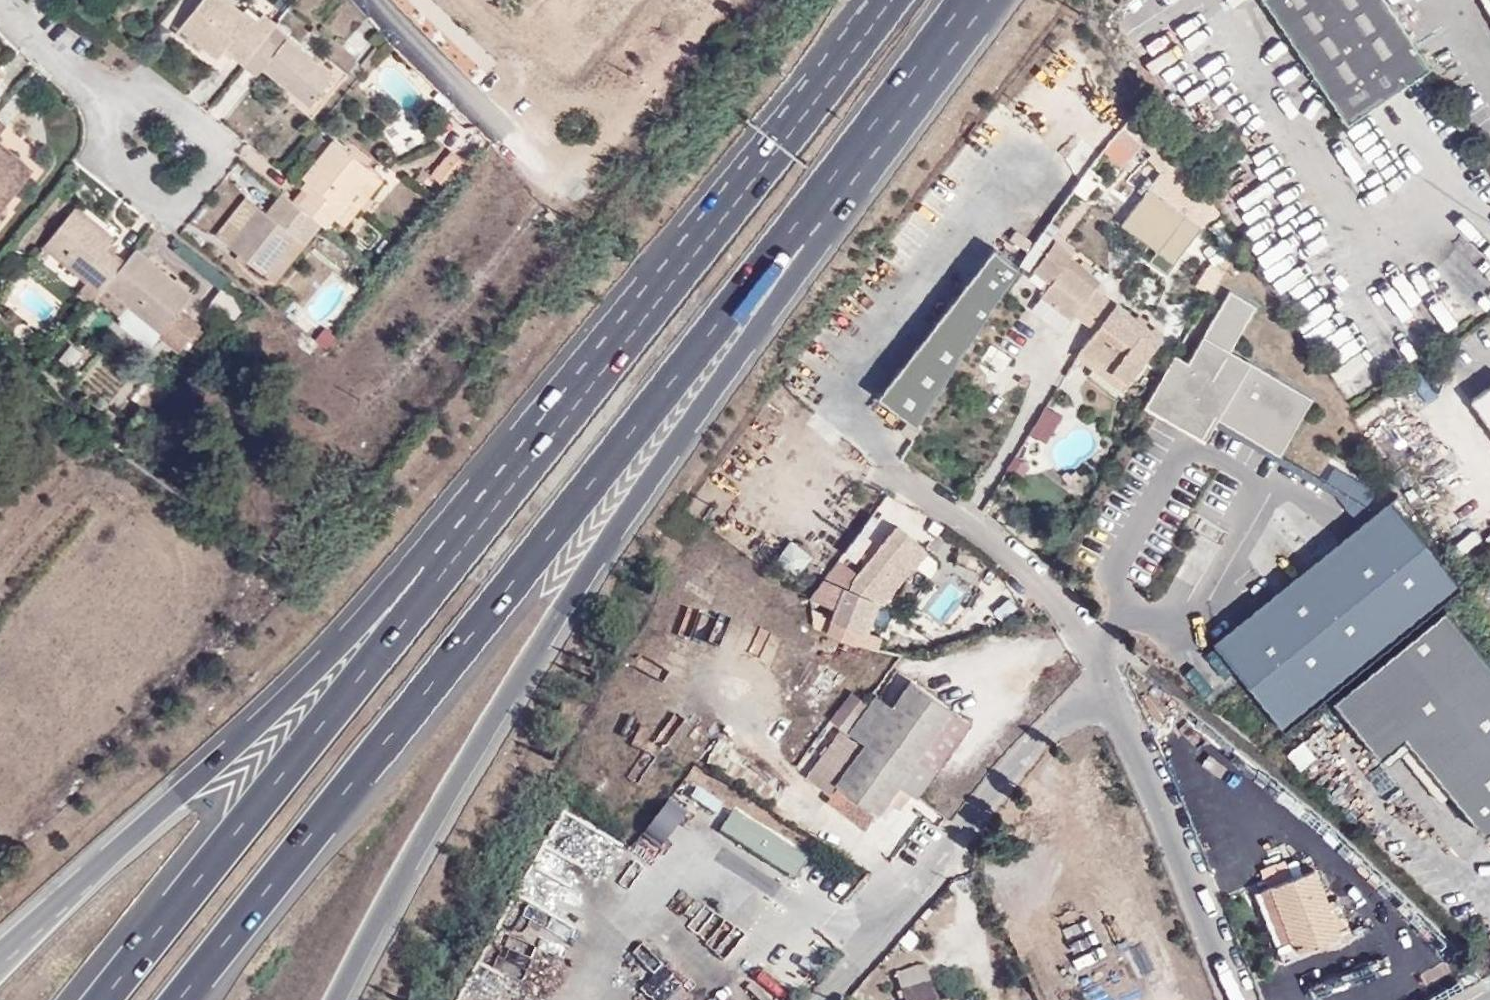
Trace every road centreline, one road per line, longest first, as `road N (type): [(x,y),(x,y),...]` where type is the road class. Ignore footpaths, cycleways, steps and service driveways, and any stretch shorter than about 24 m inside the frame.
road 1 (motorway): [(180,999),(624,444),(959,0)]
road 2 (motorway): [(346,999),(611,531),(925,101),(987,0)]
road 3 (motorway): [(785,139),(594,340),(299,683),(0,960)]
road 4 (motorway): [(785,139),(102,999)]
road 5 (unclassified): [(823,999),(1052,714),(1101,677)]
road 6 (residential): [(119,116),(90,159),(173,221),(227,142),(145,82)]
road 7 (residential): [(1101,677),(1198,887),(1236,999)]
road 8 (residential): [(909,474),(1010,554),(1055,603),(1101,677)]
road 9 (residential): [(564,179),(366,0)]
road 10 (motorway): [(893,0),(785,139)]
road 11 (residential): [(5,0),(8,17),(119,116)]

